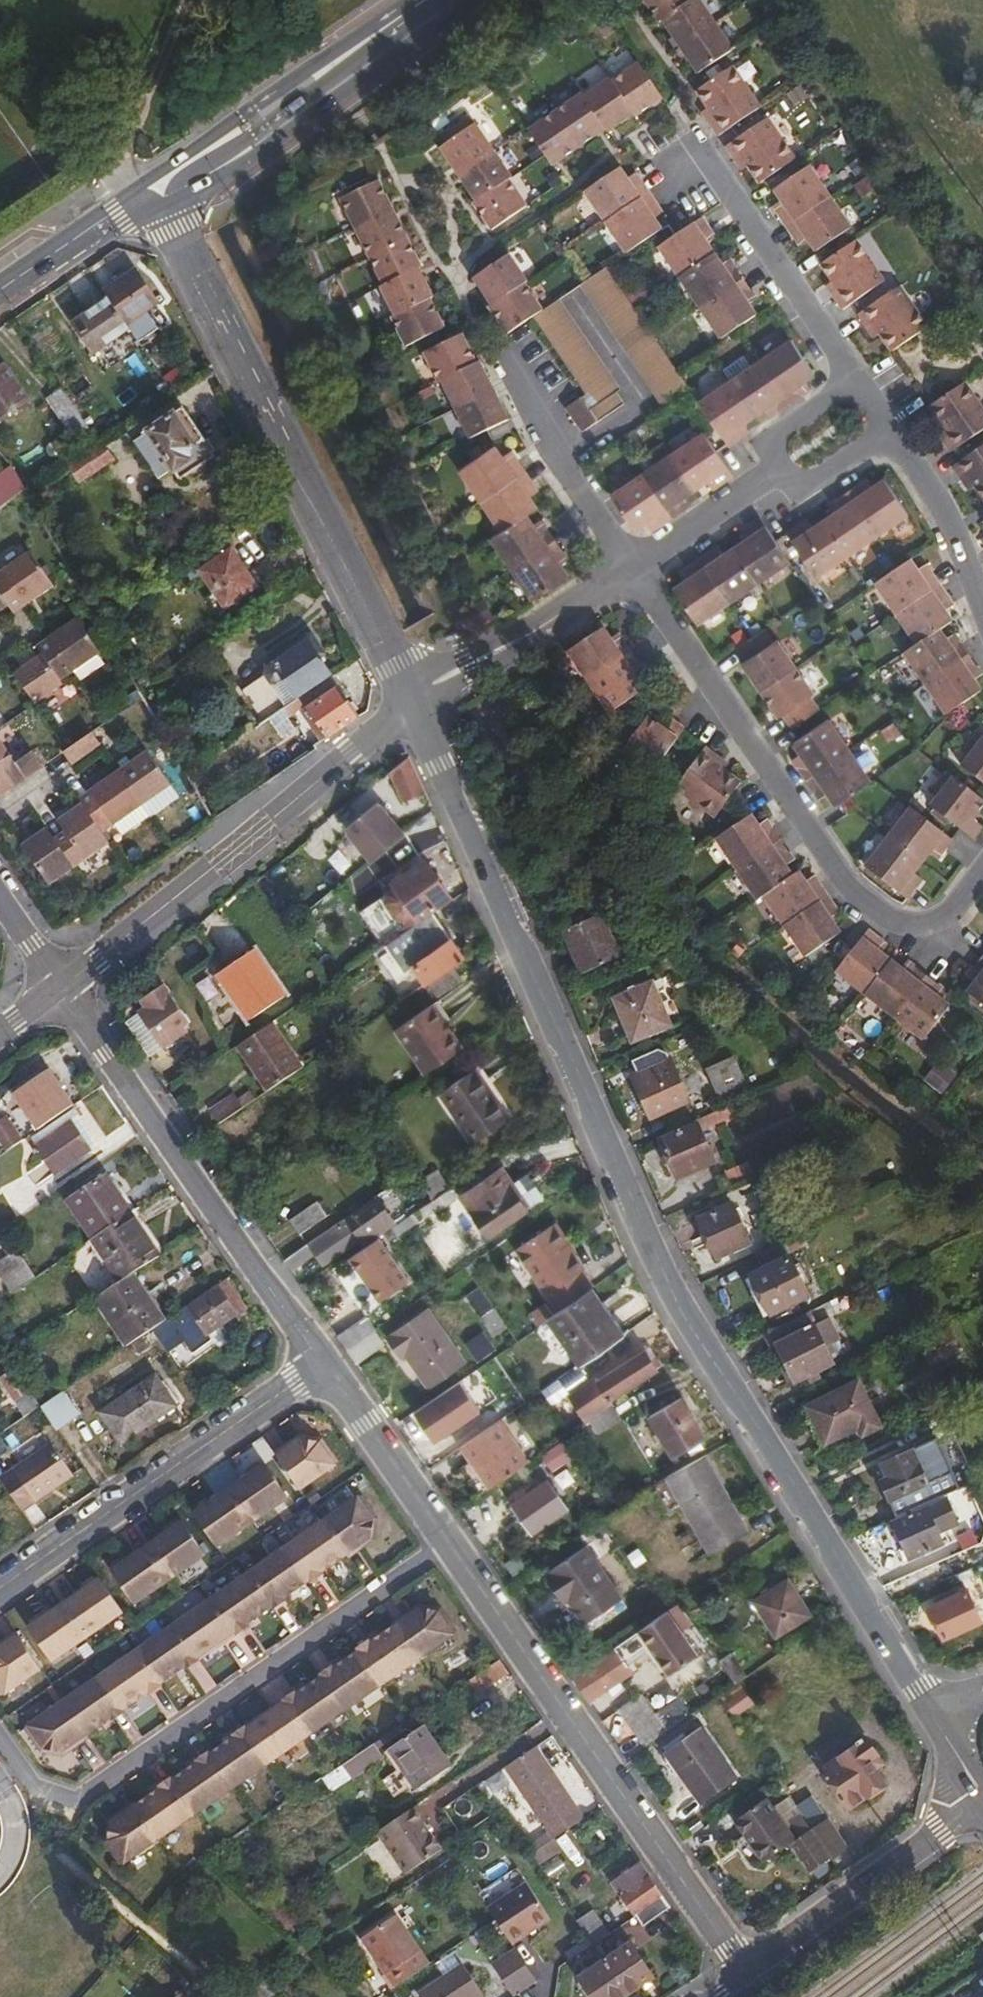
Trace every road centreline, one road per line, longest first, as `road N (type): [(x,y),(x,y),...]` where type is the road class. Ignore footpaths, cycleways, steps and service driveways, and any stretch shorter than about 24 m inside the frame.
road 1 (residential): [(419,708),(673,1297),(931,1710)]
road 2 (residential): [(323,1364),(747,1967)]
road 3 (residential): [(151,186),(412,694)]
road 4 (residential): [(630,570),(853,887),(876,908),(907,923),(938,921),(982,870)]
road 5 (residential): [(60,986),(323,1364)]
road 6 (residential): [(60,986),(419,708)]
road 7 (residential): [(0,1588),(323,1364)]
road 8 (primary): [(424,0),(151,186)]
road 9 (unclassified): [(747,1967),(982,1793)]
road 10 (residential): [(682,160),(703,159),(721,175),(856,377)]
road 11 (residential): [(630,570),(412,694)]
road 12 (residential): [(572,299),(635,398),(559,460)]
road 13 (unclassified): [(194,0),(131,144),(151,186)]
road 14 (residential): [(891,429),(948,519),(982,608)]
road 15 (primary): [(151,186),(0,290)]
road 16 (residential): [(780,467),(630,570)]
road 17 (residential): [(856,377),(777,433),(780,467)]
road 18 (residential): [(559,460),(630,570)]
road 19 (residential): [(780,467),(811,480),(891,429)]

